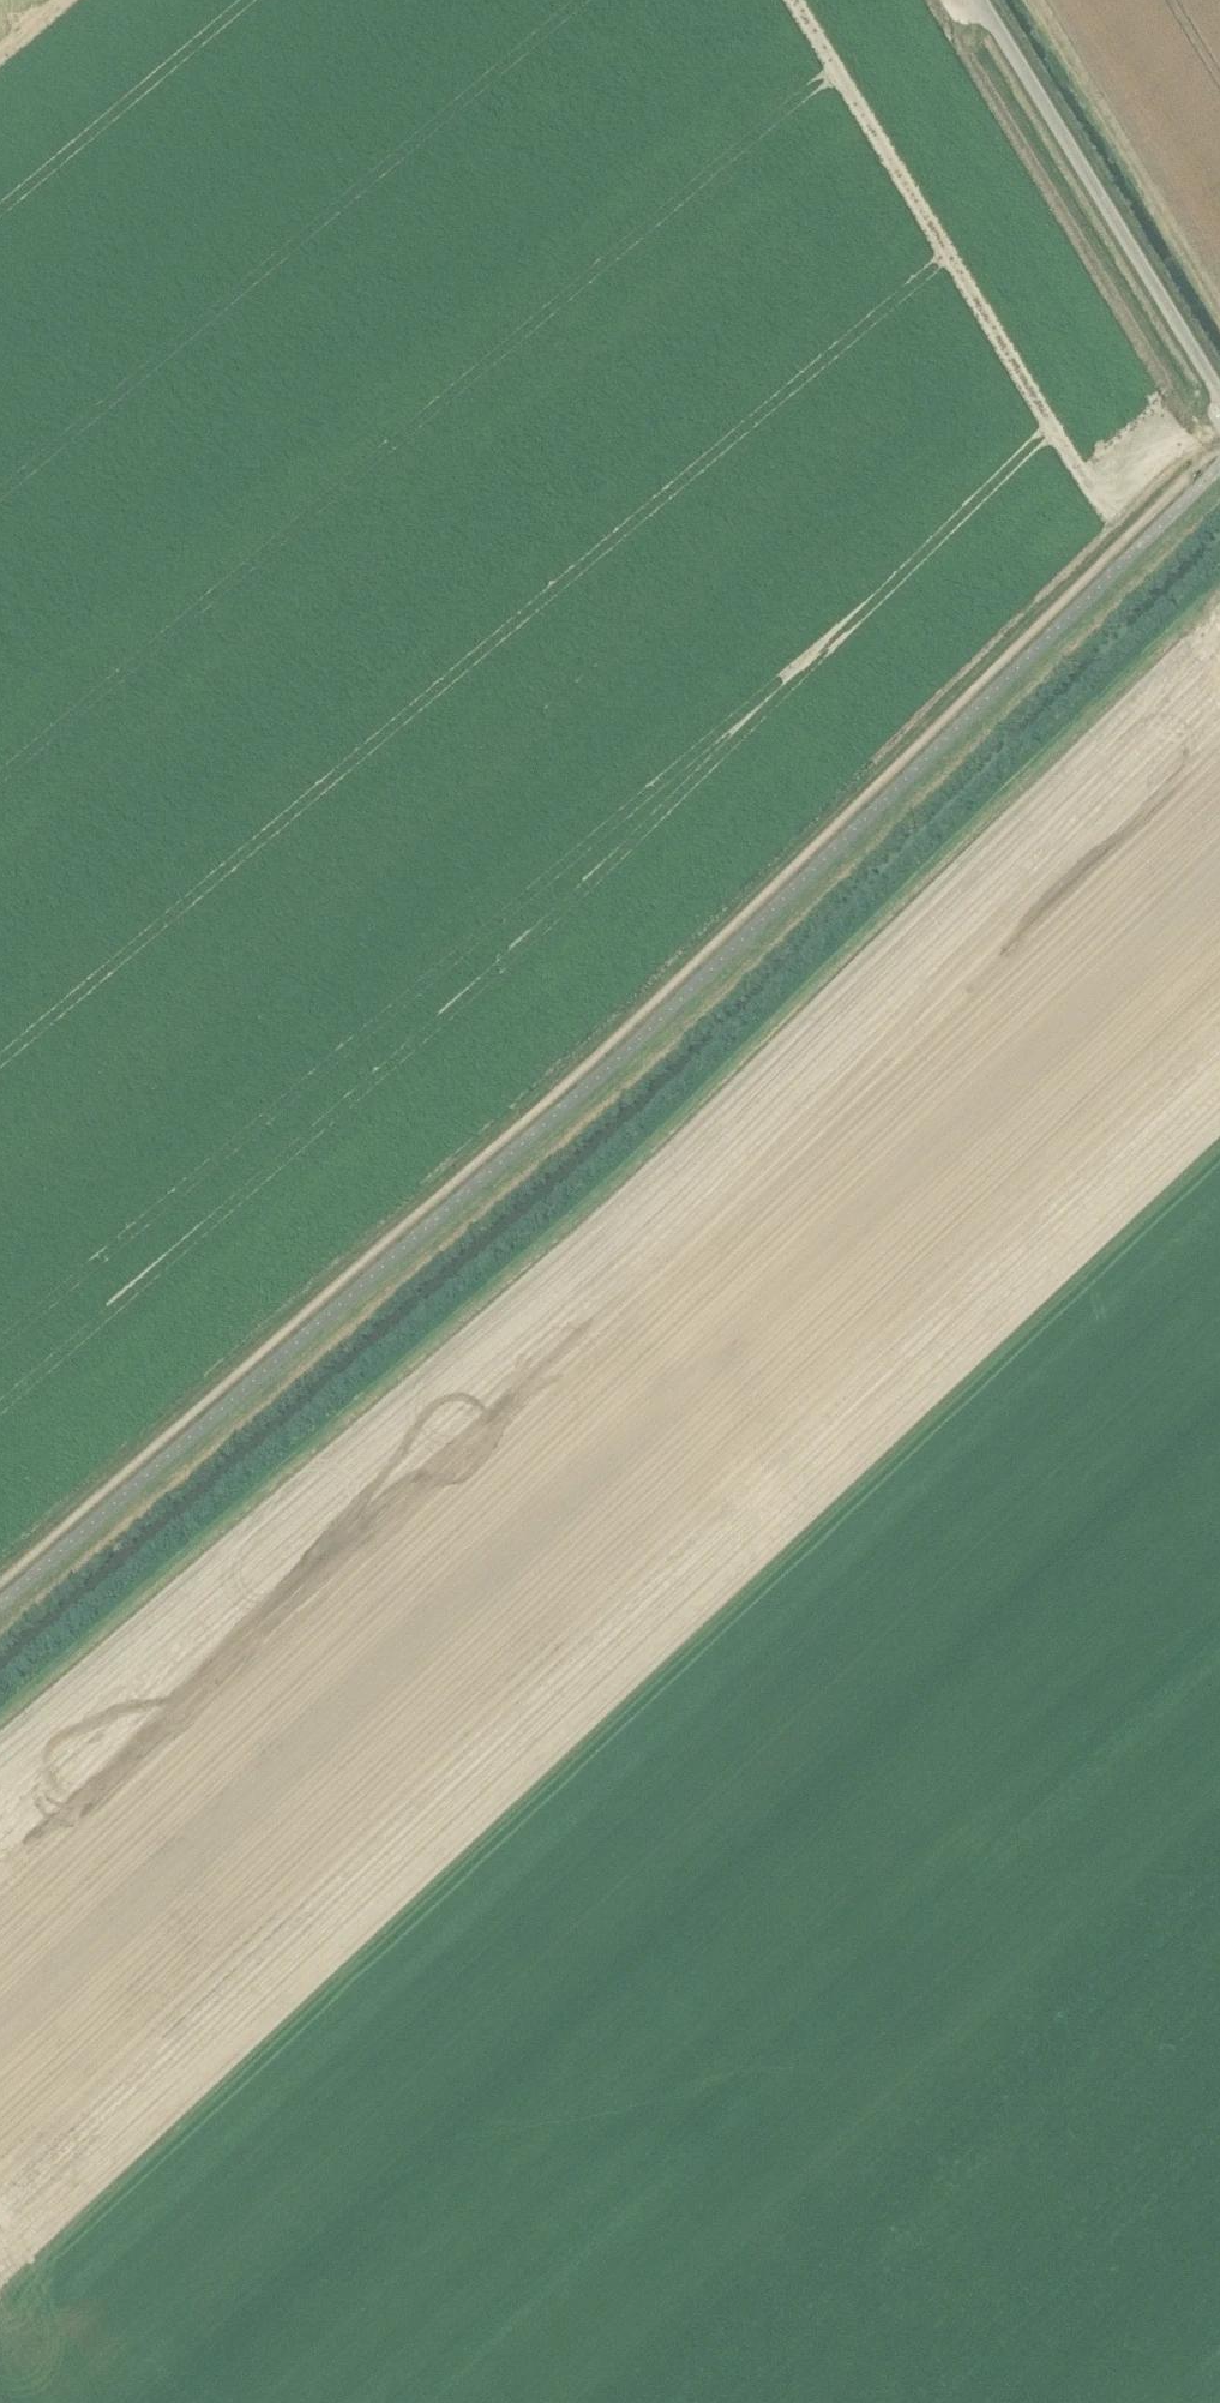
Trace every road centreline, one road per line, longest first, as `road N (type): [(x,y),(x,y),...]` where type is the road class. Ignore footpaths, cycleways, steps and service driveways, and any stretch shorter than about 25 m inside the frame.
road 1 (unclassified): [(1219,405),(979,0)]

